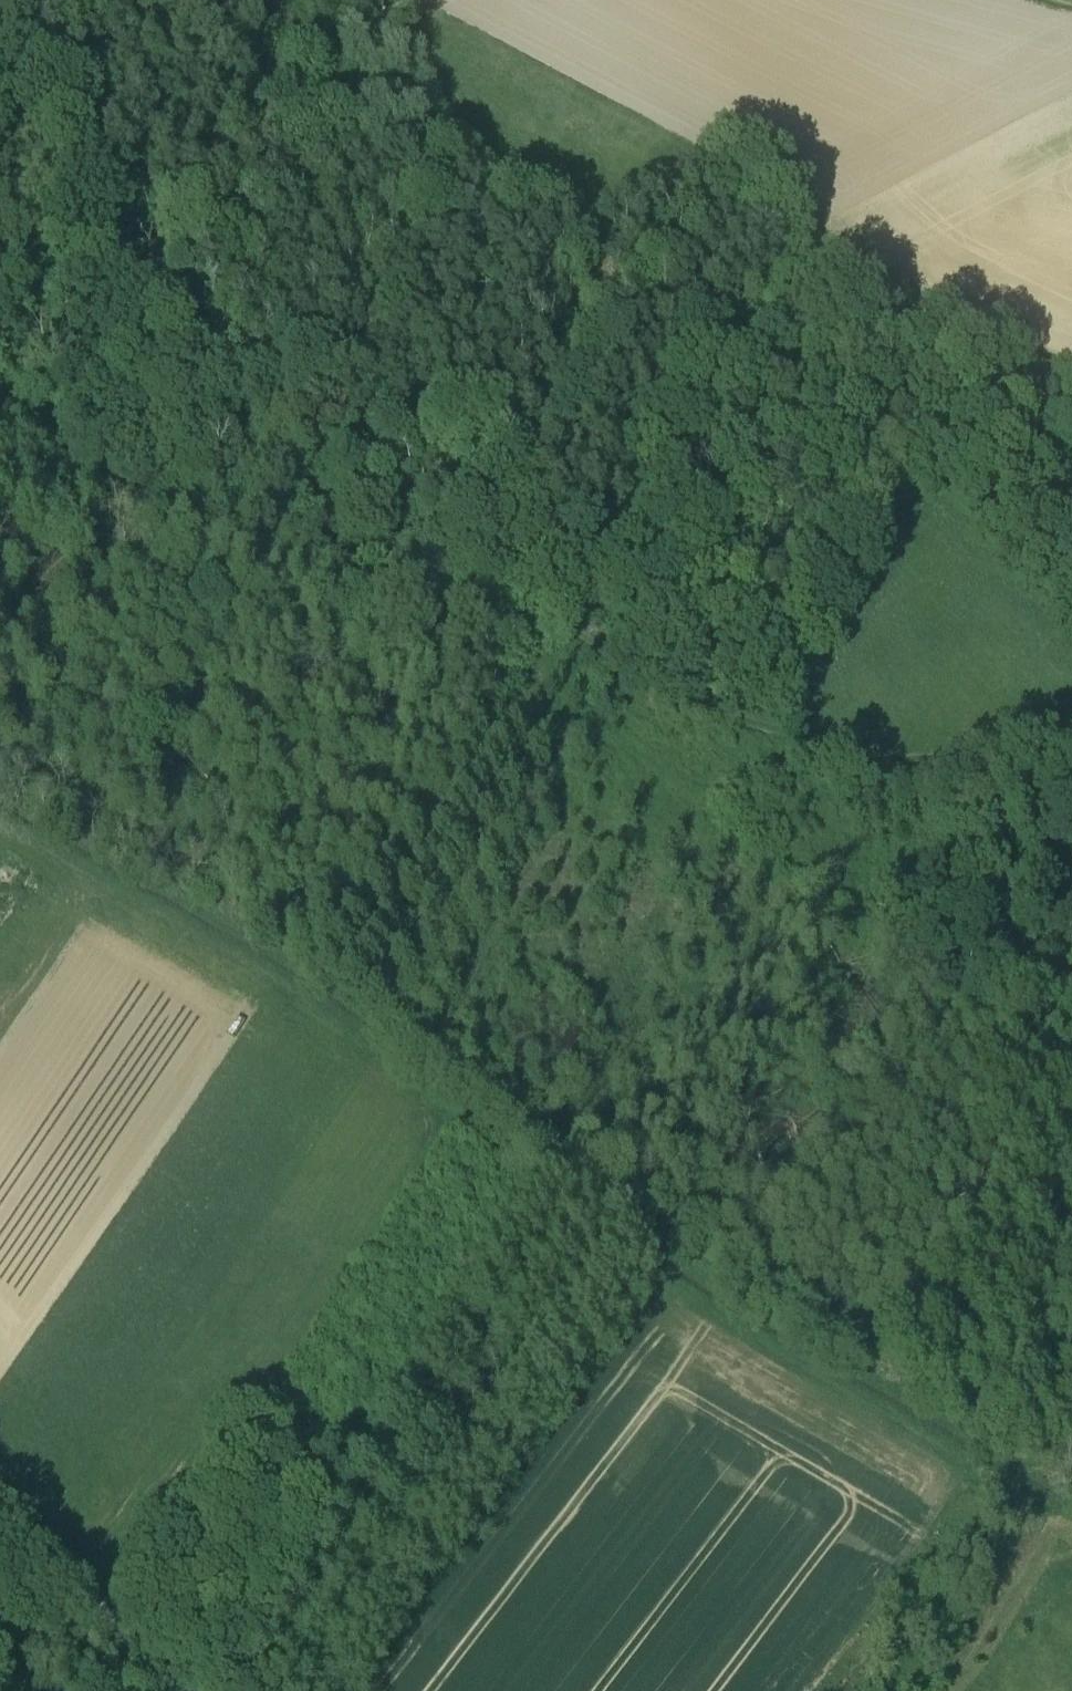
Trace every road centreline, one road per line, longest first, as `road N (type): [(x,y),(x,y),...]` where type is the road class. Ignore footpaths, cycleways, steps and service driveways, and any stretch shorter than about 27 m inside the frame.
road 1 (track): [(0,394),(119,471),(195,414),(799,742),(900,770),(1006,771),(1071,755)]
road 2 (unclassified): [(193,1690),(0,1502)]

